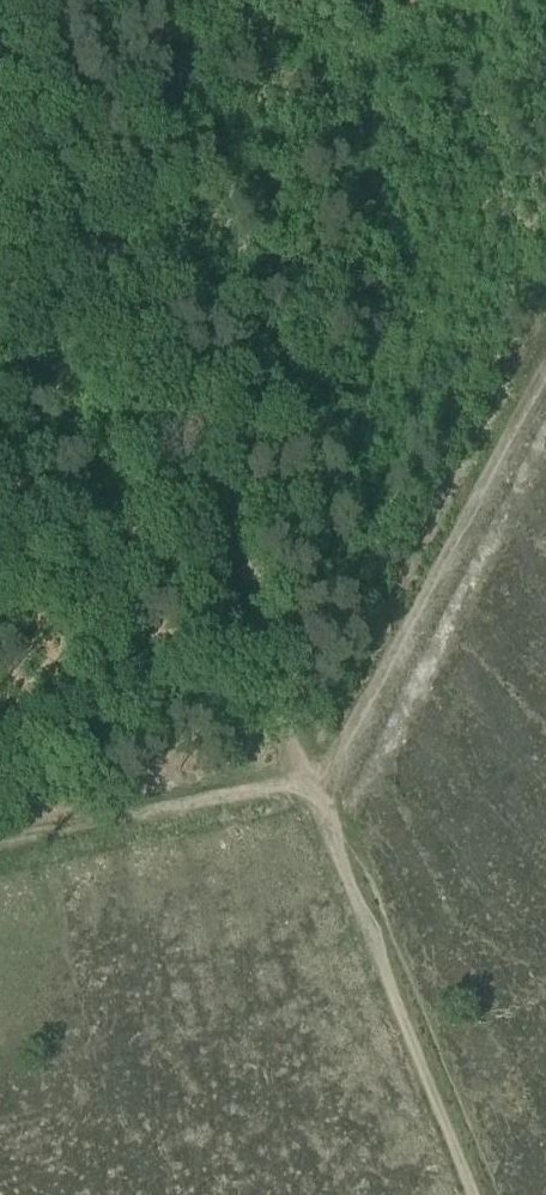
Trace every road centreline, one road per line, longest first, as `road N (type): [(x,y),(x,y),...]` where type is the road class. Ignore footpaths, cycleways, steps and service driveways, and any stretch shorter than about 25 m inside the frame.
road 1 (track): [(0,29),(304,786)]
road 2 (track): [(545,375),(341,768)]
road 3 (track): [(319,822),(471,1194)]
road 4 (track): [(0,846),(304,786)]

